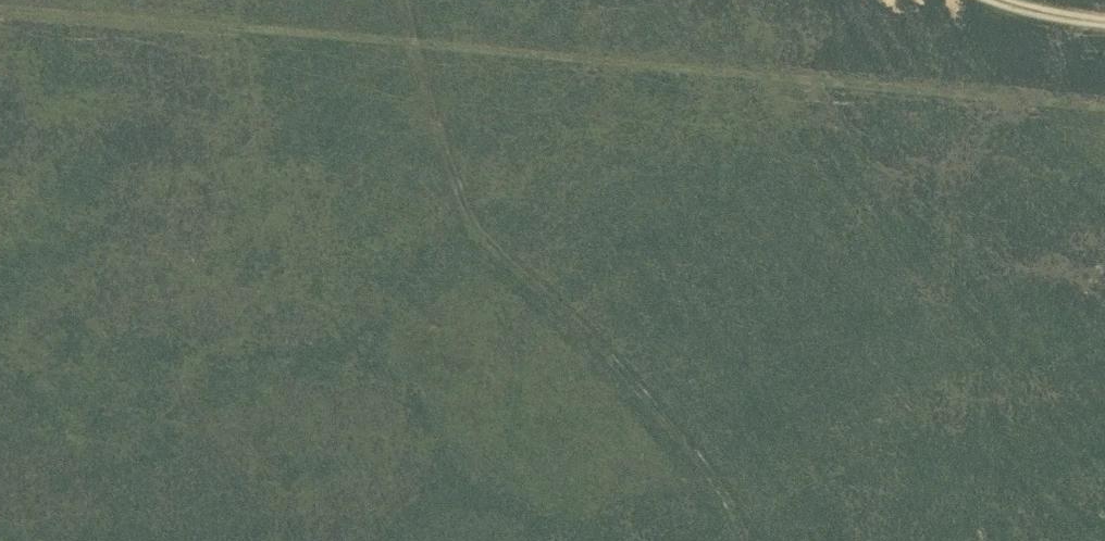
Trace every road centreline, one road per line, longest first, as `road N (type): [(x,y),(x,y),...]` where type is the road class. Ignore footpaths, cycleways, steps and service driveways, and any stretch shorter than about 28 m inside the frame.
road 1 (track): [(1104,26),(982,0)]

